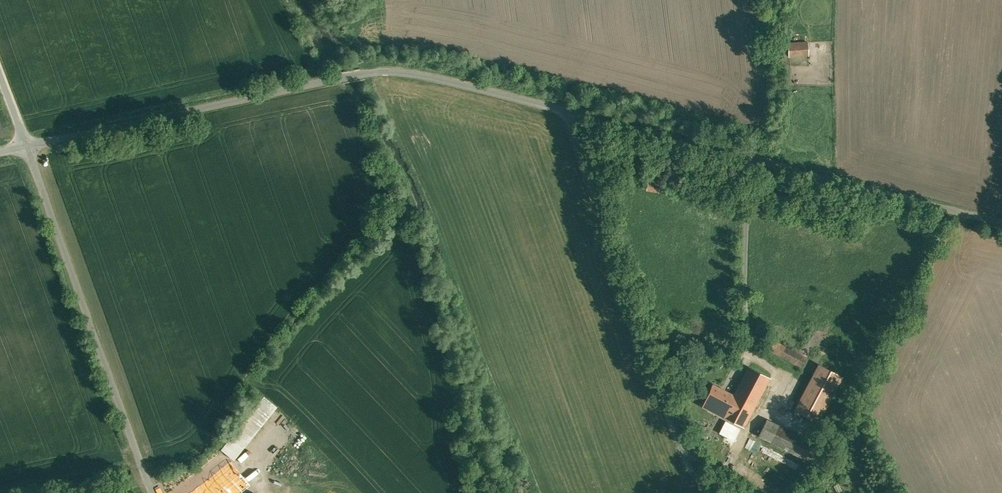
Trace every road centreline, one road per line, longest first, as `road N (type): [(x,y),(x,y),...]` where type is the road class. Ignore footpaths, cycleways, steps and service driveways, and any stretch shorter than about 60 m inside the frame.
road 1 (unclassified): [(28,146),(384,70),(784,161),(1001,223)]
road 2 (unclassified): [(28,146),(135,457),(155,492)]

